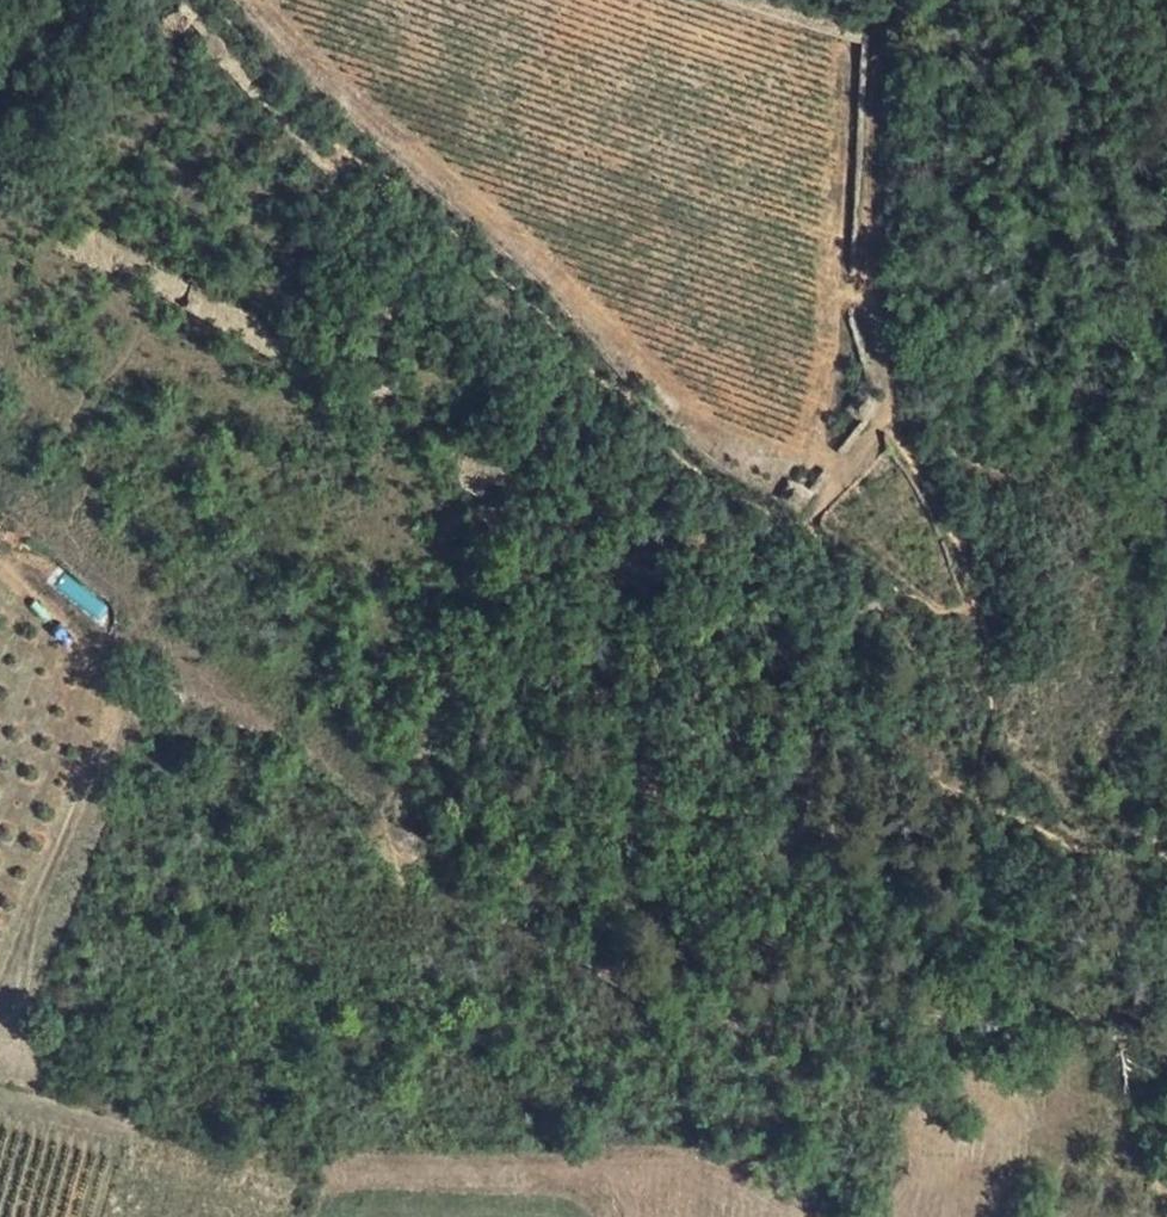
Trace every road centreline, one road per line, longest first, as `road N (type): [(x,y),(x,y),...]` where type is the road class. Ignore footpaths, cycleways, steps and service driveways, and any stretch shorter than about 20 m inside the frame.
road 1 (track): [(873,0),(866,227),(882,381),(894,434),(954,539),(988,637)]
road 2 (track): [(1166,858),(1096,845),(977,801),(976,747),(992,708),(983,667),(988,637)]

